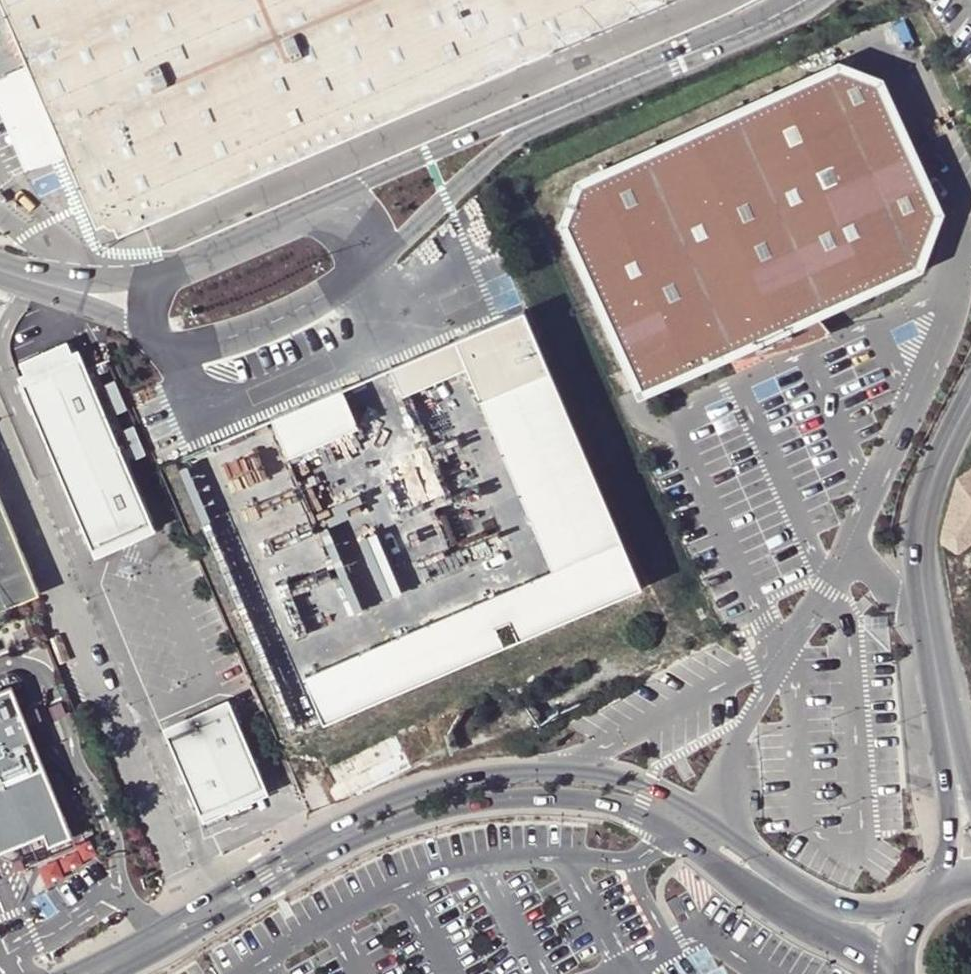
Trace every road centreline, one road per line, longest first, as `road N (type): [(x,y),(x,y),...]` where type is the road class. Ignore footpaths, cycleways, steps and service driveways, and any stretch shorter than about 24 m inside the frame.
road 1 (unclassified): [(746,863),(707,817),(650,787),(503,775),(379,809),(63,973)]
road 2 (unclassified): [(109,973),(389,827),(457,806),(563,798),(639,813),(746,863)]
road 3 (secondary): [(938,698),(919,535),(933,476),(970,399)]
road 4 (unclassified): [(567,105),(321,203)]
road 5 (unclassified): [(567,105),(804,0)]
road 6 (unclassified): [(370,263),(567,105)]
road 7 (unclassified): [(155,334),(181,343),(224,337),(284,314),(370,263)]
road 8 (secondary): [(938,698),(942,895)]
road 9 (unclassified): [(321,203),(163,272)]
road 10 (unclassified): [(43,283),(155,334)]
road 11 (unclassified): [(163,272),(115,284),(43,283)]

